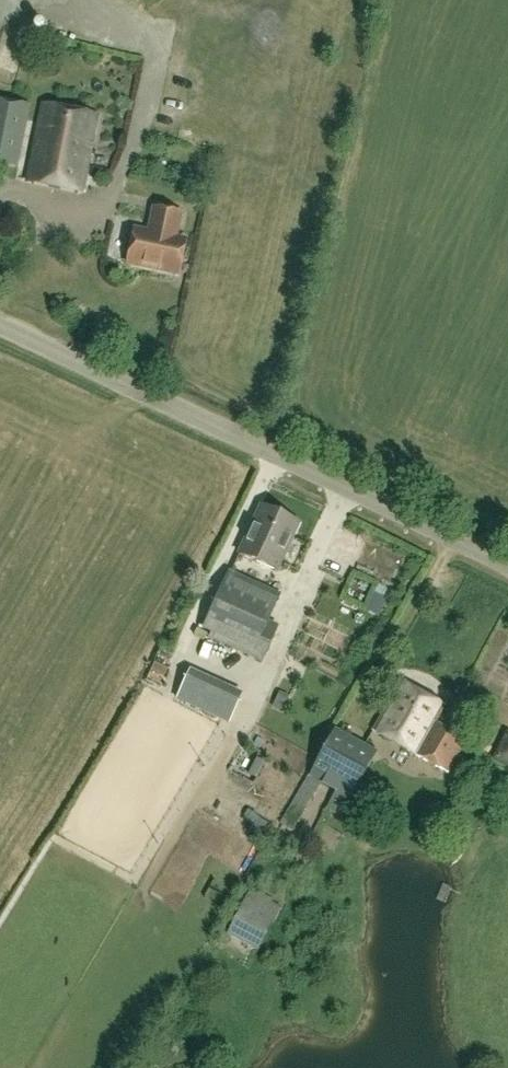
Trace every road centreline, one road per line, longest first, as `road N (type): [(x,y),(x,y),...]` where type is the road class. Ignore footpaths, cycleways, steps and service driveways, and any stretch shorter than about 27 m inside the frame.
road 1 (unclassified): [(507,562),(0,328)]

